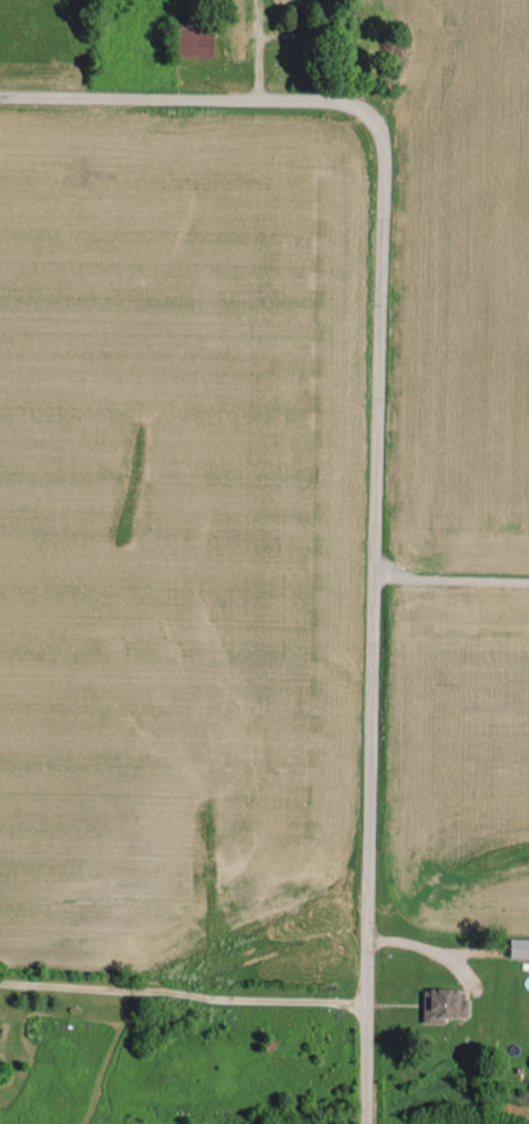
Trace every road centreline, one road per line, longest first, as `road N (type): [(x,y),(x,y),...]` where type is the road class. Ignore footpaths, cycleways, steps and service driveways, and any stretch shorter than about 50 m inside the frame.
road 1 (residential): [(349,1123),(344,995),(374,566),(383,250),(365,175),(304,114)]
road 2 (residential): [(304,114),(157,90),(0,88)]
road 3 (residential): [(374,566),(528,570)]

